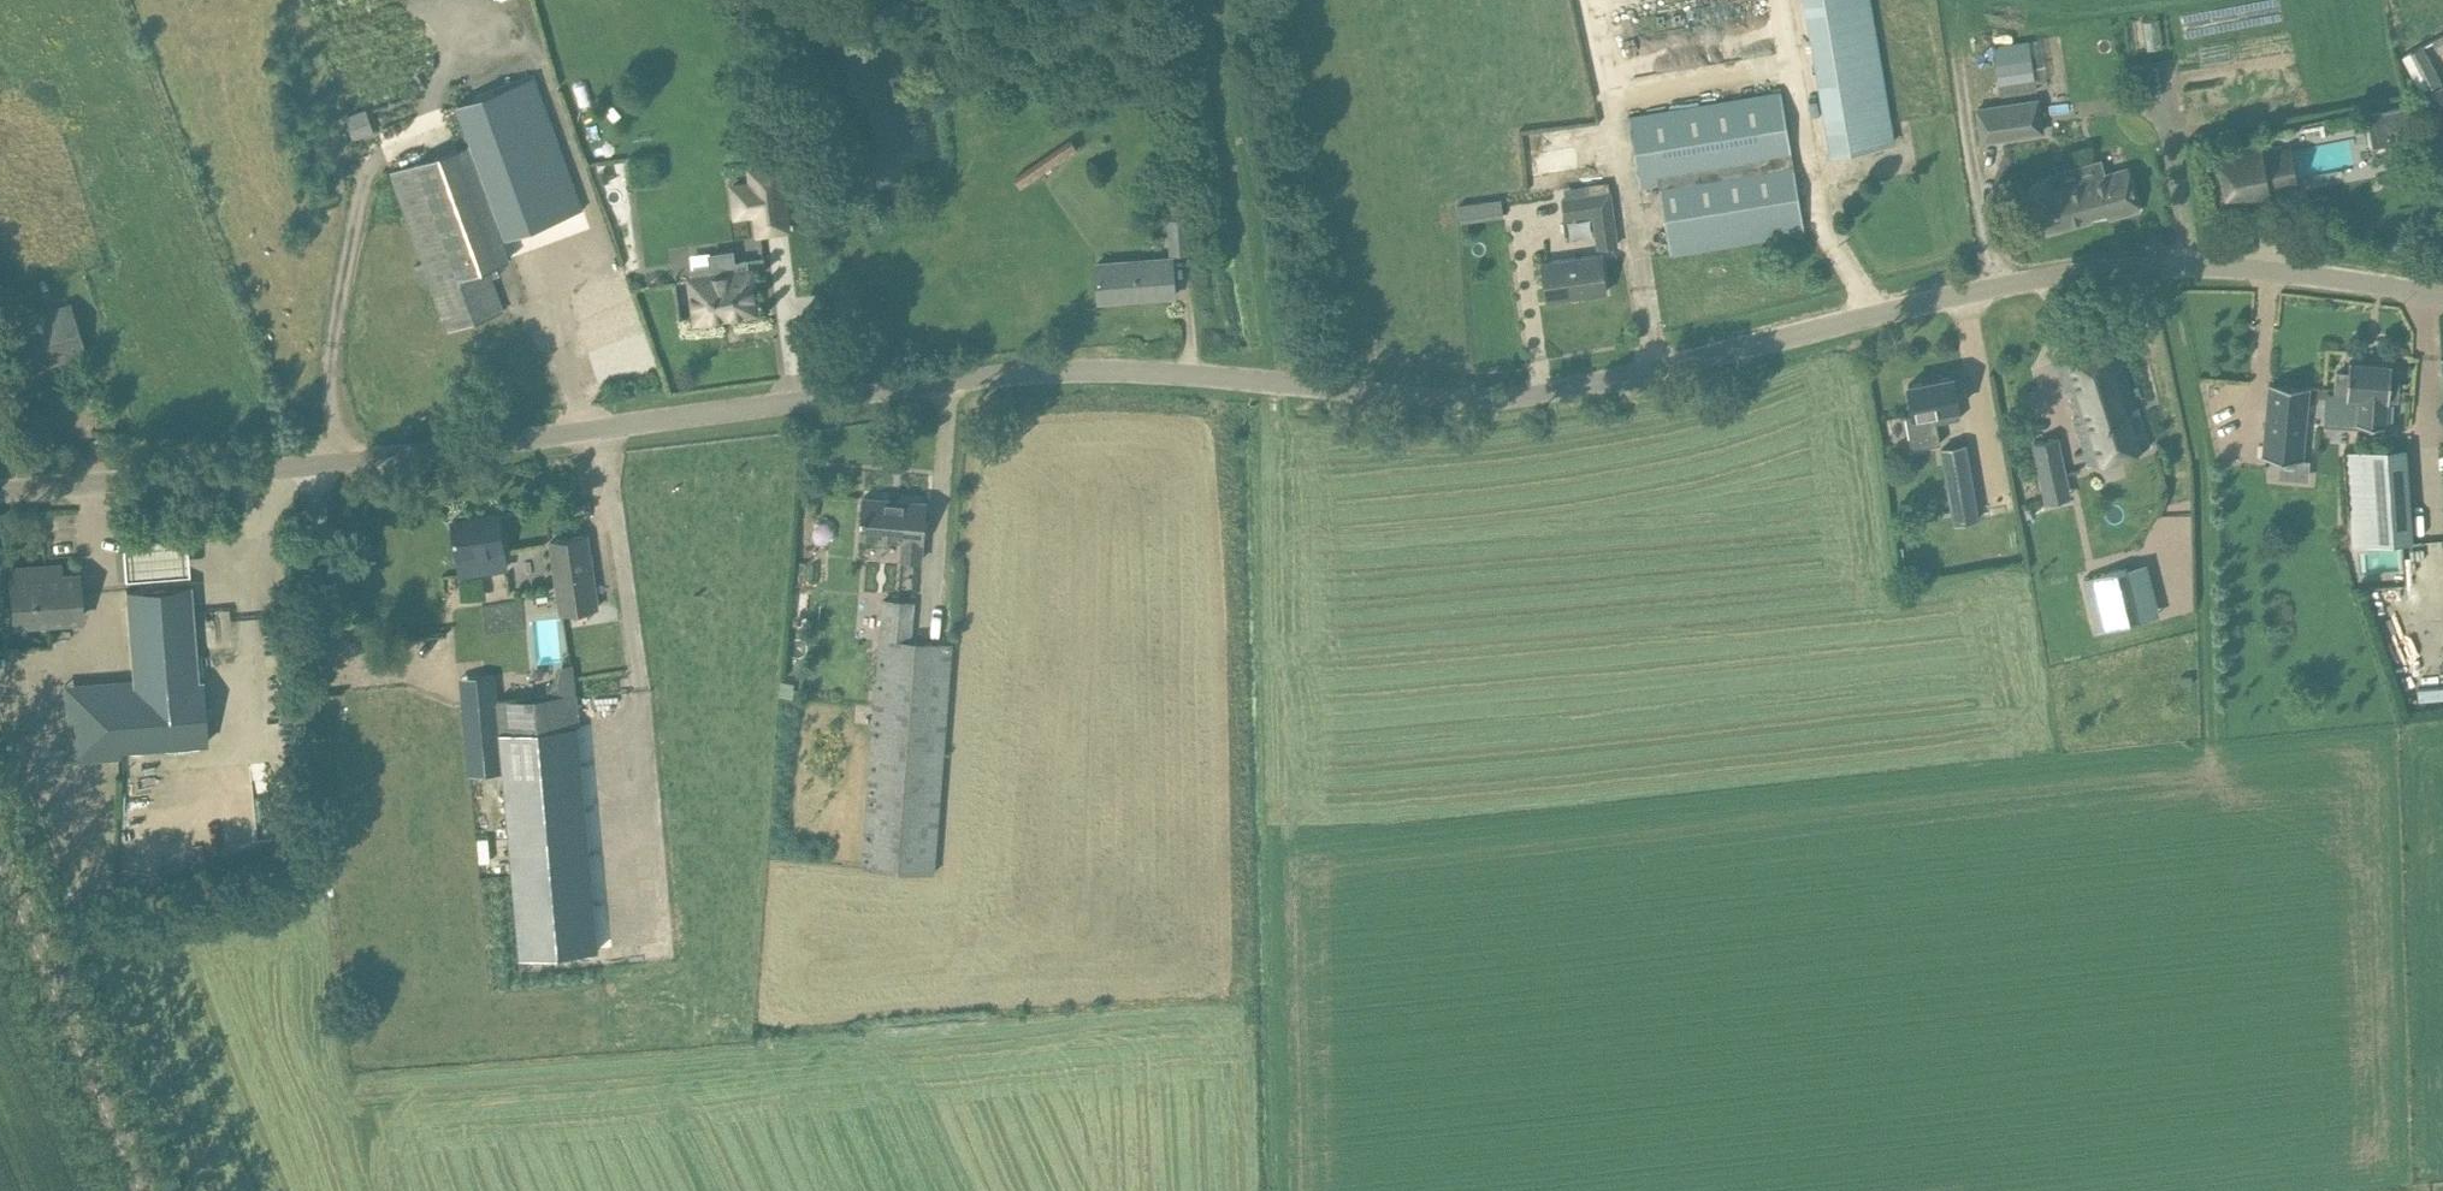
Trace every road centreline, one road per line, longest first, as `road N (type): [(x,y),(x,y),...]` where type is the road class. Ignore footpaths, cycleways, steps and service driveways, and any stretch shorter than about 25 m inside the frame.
road 1 (tertiary): [(0,493),(350,462),(1009,374),(1105,370),(1429,400),(1521,398),(2072,275),(2185,266),(2442,295)]
road 2 (unclassified): [(147,1190),(0,851)]

